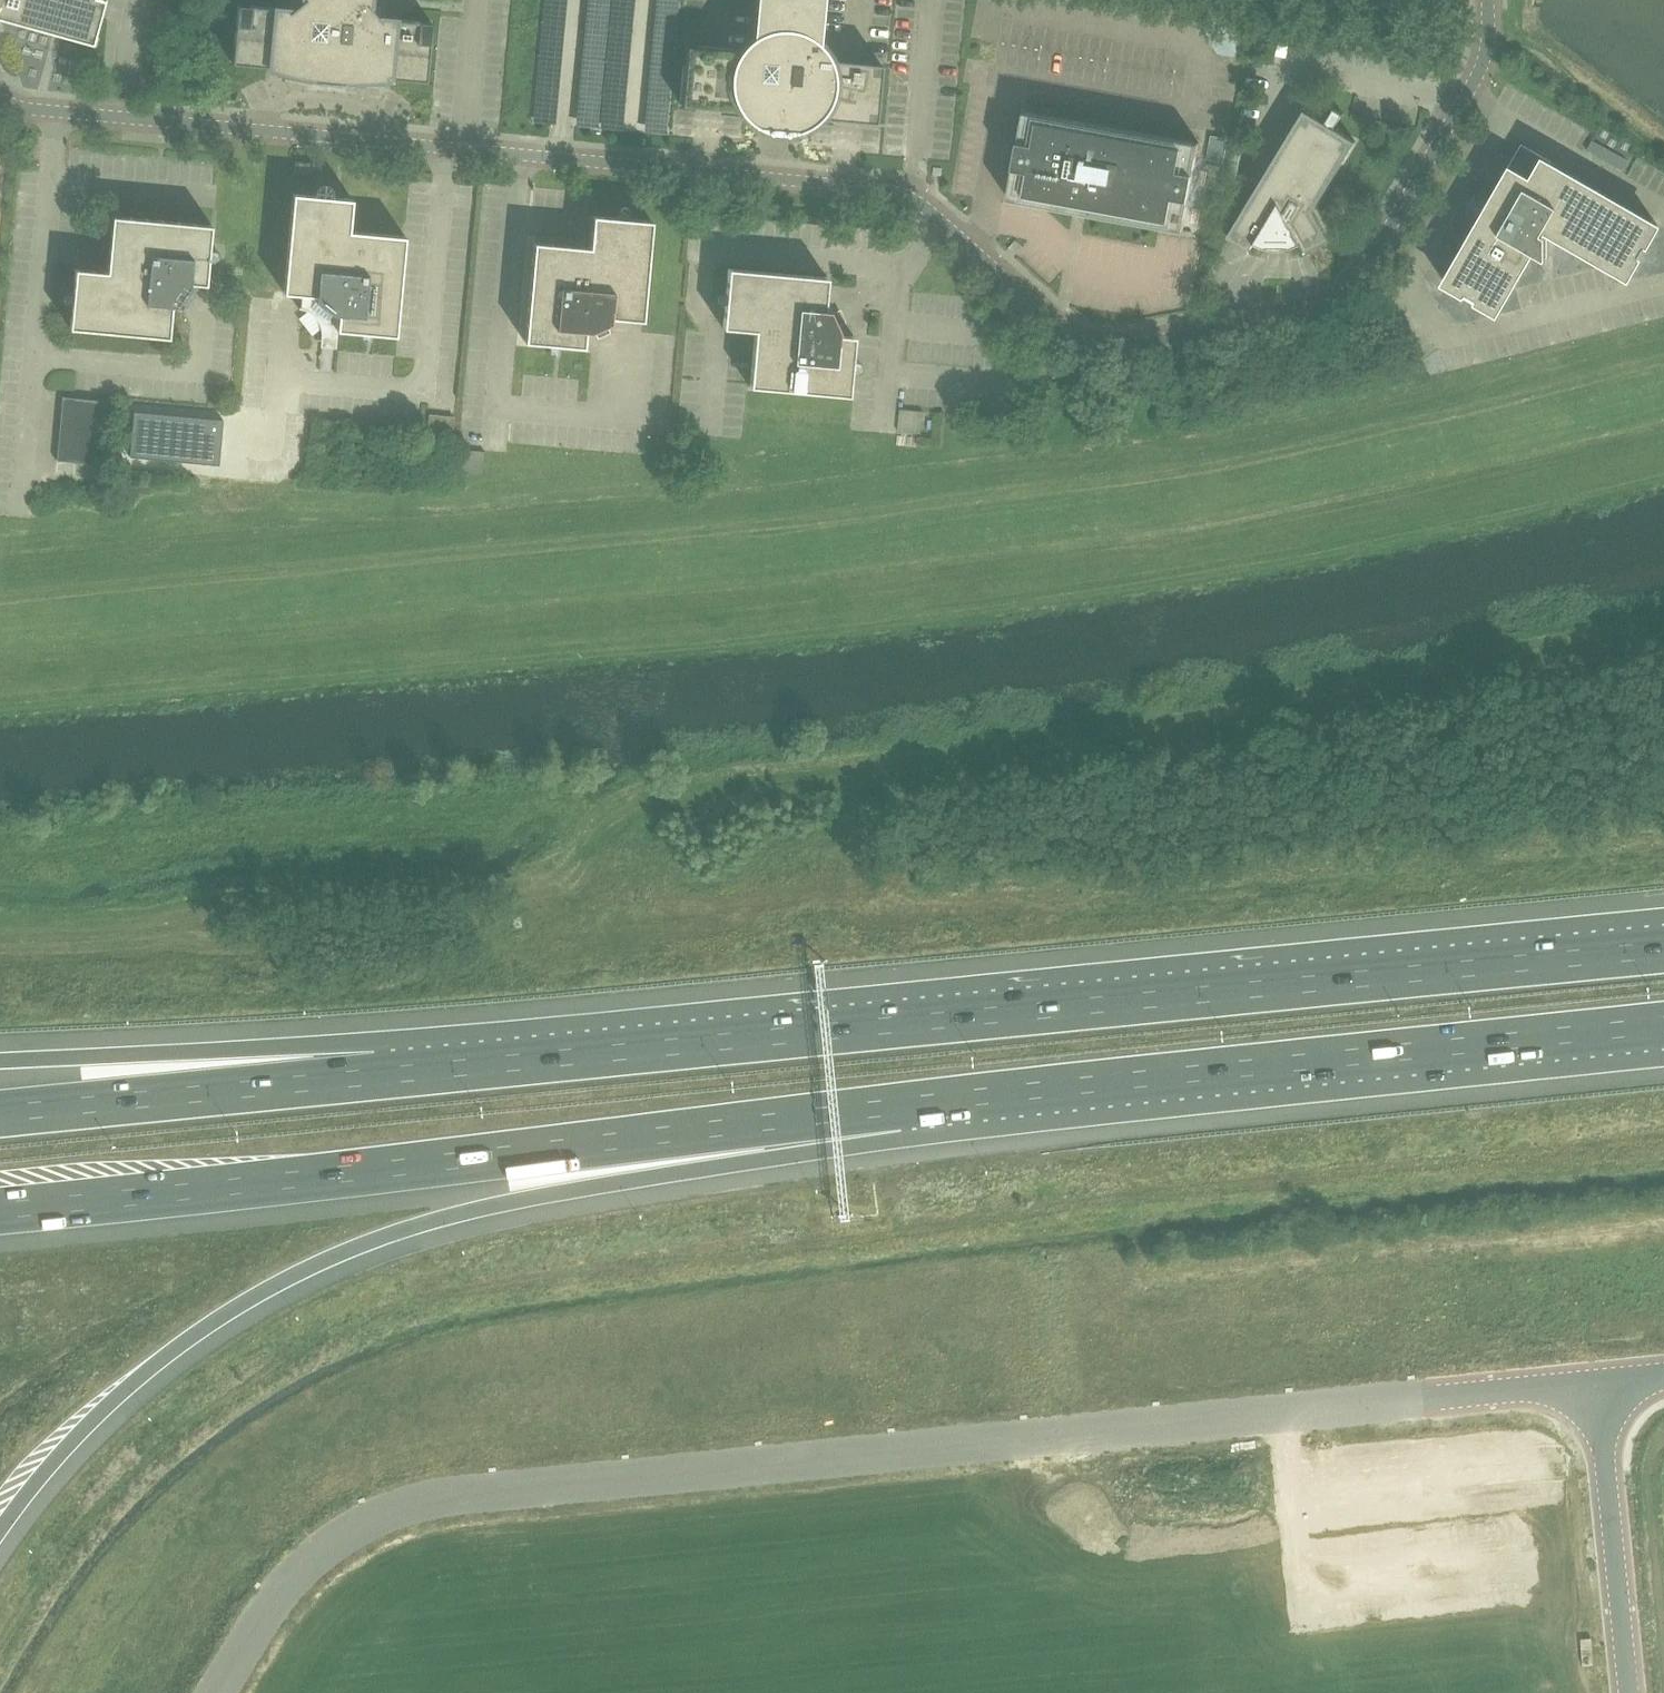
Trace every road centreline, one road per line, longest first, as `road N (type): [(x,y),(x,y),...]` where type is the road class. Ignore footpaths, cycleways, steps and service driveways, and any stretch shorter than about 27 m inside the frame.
road 1 (unclassified): [(1488,0),(1485,46),(1465,97),(1340,300),(1318,311),(1111,347),(1063,329),(904,191),(56,112),(0,99)]
road 2 (unclassified): [(1596,1380),(418,1501),(349,1530),(303,1566),(213,1692)]
road 3 (motorway): [(1663,946),(379,1075)]
road 4 (motorway): [(0,1529),(79,1428),(170,1352),(254,1295),(341,1252),(431,1221),(898,1106)]
road 5 (motorway): [(0,1208),(898,1106)]
road 6 (motorway): [(898,1106),(1663,1027)]
road 7 (motorway): [(379,1075),(0,1113)]
road 8 (motorway): [(379,1075),(80,1056),(0,1059)]
road 9 (unclassified): [(1629,1692),(1596,1380)]

